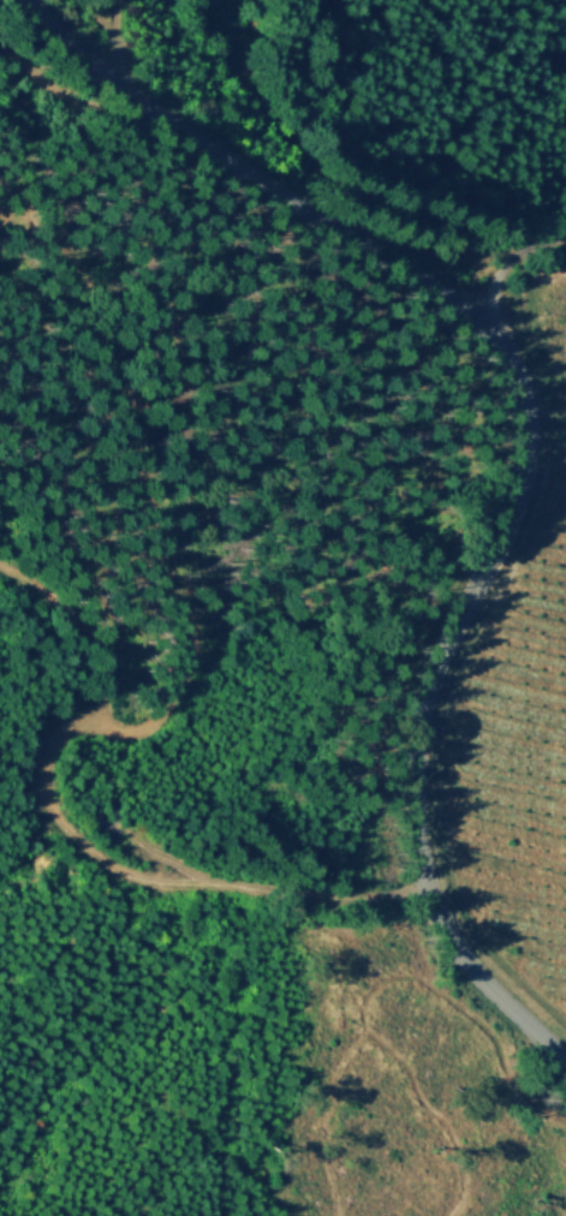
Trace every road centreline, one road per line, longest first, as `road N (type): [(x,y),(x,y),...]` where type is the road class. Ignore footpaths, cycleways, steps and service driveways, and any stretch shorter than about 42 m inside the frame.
road 1 (residential): [(565,1057),(448,938),(421,817),(430,702),(529,483),(530,409),(508,353),(445,297),(105,79),(24,0)]
road 2 (track): [(431,887),(342,893),(168,886),(93,857),(49,807),(46,781),(64,738),(103,717),(118,679),(82,616),(49,586),(0,562)]
road 3 (track): [(565,242),(513,261),(495,285),(493,336)]

